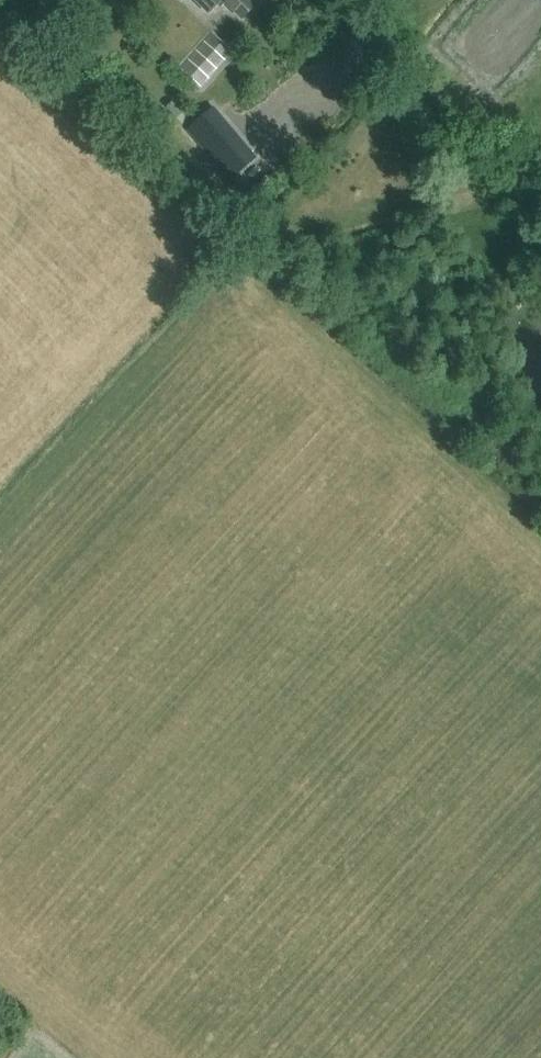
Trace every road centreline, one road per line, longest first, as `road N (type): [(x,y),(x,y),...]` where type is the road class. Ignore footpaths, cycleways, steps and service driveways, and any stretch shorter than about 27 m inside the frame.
road 1 (track): [(540,183),(395,46),(265,122)]

